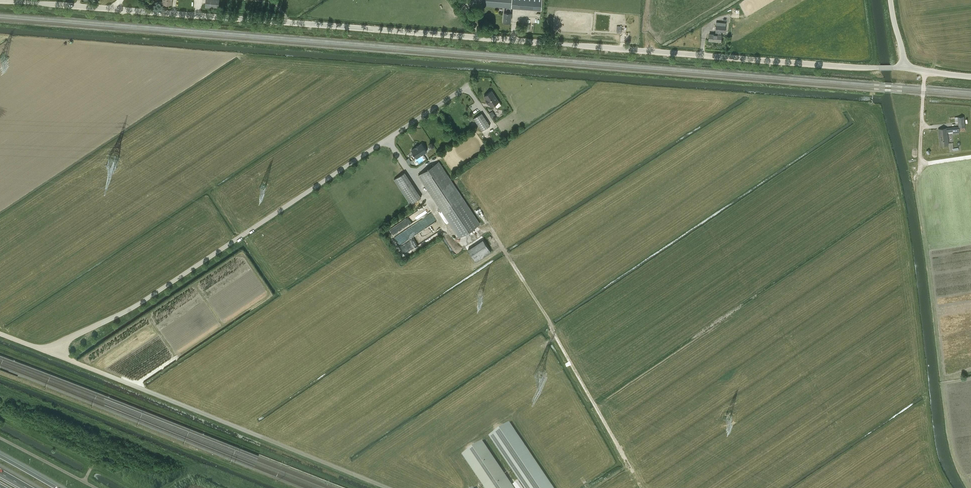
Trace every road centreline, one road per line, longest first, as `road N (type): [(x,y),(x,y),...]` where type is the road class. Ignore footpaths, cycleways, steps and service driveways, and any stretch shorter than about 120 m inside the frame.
road 1 (unclassified): [(906,68),(0,0)]
road 2 (unclassified): [(44,350),(127,312),(468,86)]
road 3 (unclassified): [(388,487),(44,350)]

